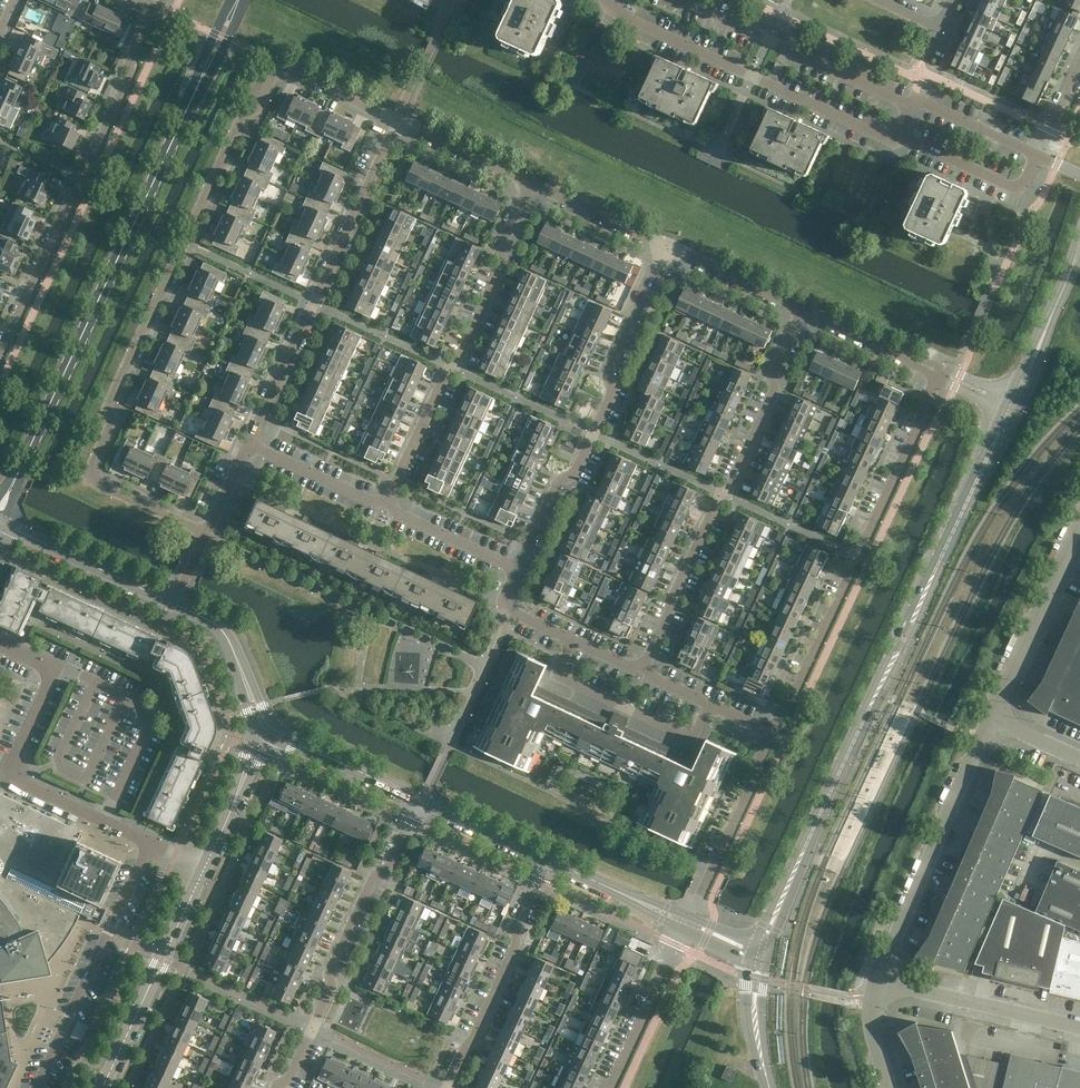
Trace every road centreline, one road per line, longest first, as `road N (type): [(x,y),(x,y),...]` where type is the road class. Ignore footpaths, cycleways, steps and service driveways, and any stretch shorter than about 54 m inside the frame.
road 1 (residential): [(208,533),(89,479),(112,432),(113,398),(244,117),(262,108),(282,69),(398,123)]
road 2 (tertiary): [(0,511),(240,0)]
road 3 (residential): [(772,732),(942,374)]
road 4 (residential): [(0,356),(132,68),(153,5),(141,0)]
road 5 (residential): [(642,669),(773,391),(773,369),(802,309)]
road 6 (residential): [(517,570),(559,481),(577,472),(612,396),(607,376),(668,249)]
road 7 (residential): [(385,507),(504,260),(503,244),(530,182)]
road 8 (residential): [(398,123),(250,448)]
road 9 (residential): [(277,1087),(289,1079),(331,991),(333,965),(373,877),(388,867),(423,801)]
road 10 (residential): [(898,139),(626,19),(616,5)]
road 11 (unclassified): [(881,979),(993,722)]
road 12 (unclassified): [(151,842),(37,1087)]
road 13 (tertiary): [(780,904),(890,666)]
road 14 (residential): [(913,106),(678,0)]
road 15 (residential): [(449,1087),(549,859)]
road 16 (tertiary): [(918,609),(1018,397)]
road 17 (residential): [(105,822),(18,782),(11,762),(55,667)]
road 18 (unclassified): [(993,722),(1079,533)]
road 19 (unclassified): [(1079,1030),(881,979)]
road 20 (residential): [(692,916),(772,732)]
road 21 (tertiary): [(173,605),(0,522)]
road 22 (residential): [(642,669),(507,614),(517,570)]
road 23 (residential): [(610,1087),(686,931)]
road 24 (residential): [(1038,156),(1017,192),(898,139)]
road 25 (tertiary): [(1018,397),(1079,255)]
road 26 (residential): [(942,374),(802,309)]
road 27 (residential): [(668,249),(530,182)]
road 28 (residential): [(385,507),(250,448)]
road 29 (residential): [(802,309),(668,249)]
road 30 (residential): [(517,570),(385,507)]
road 31 (residential): [(530,182),(398,123)]
road 32 (residential): [(772,732),(642,669)]
road 33 (tertiary): [(549,859),(423,801)]
road 34 (residential): [(1038,156),(916,98)]

